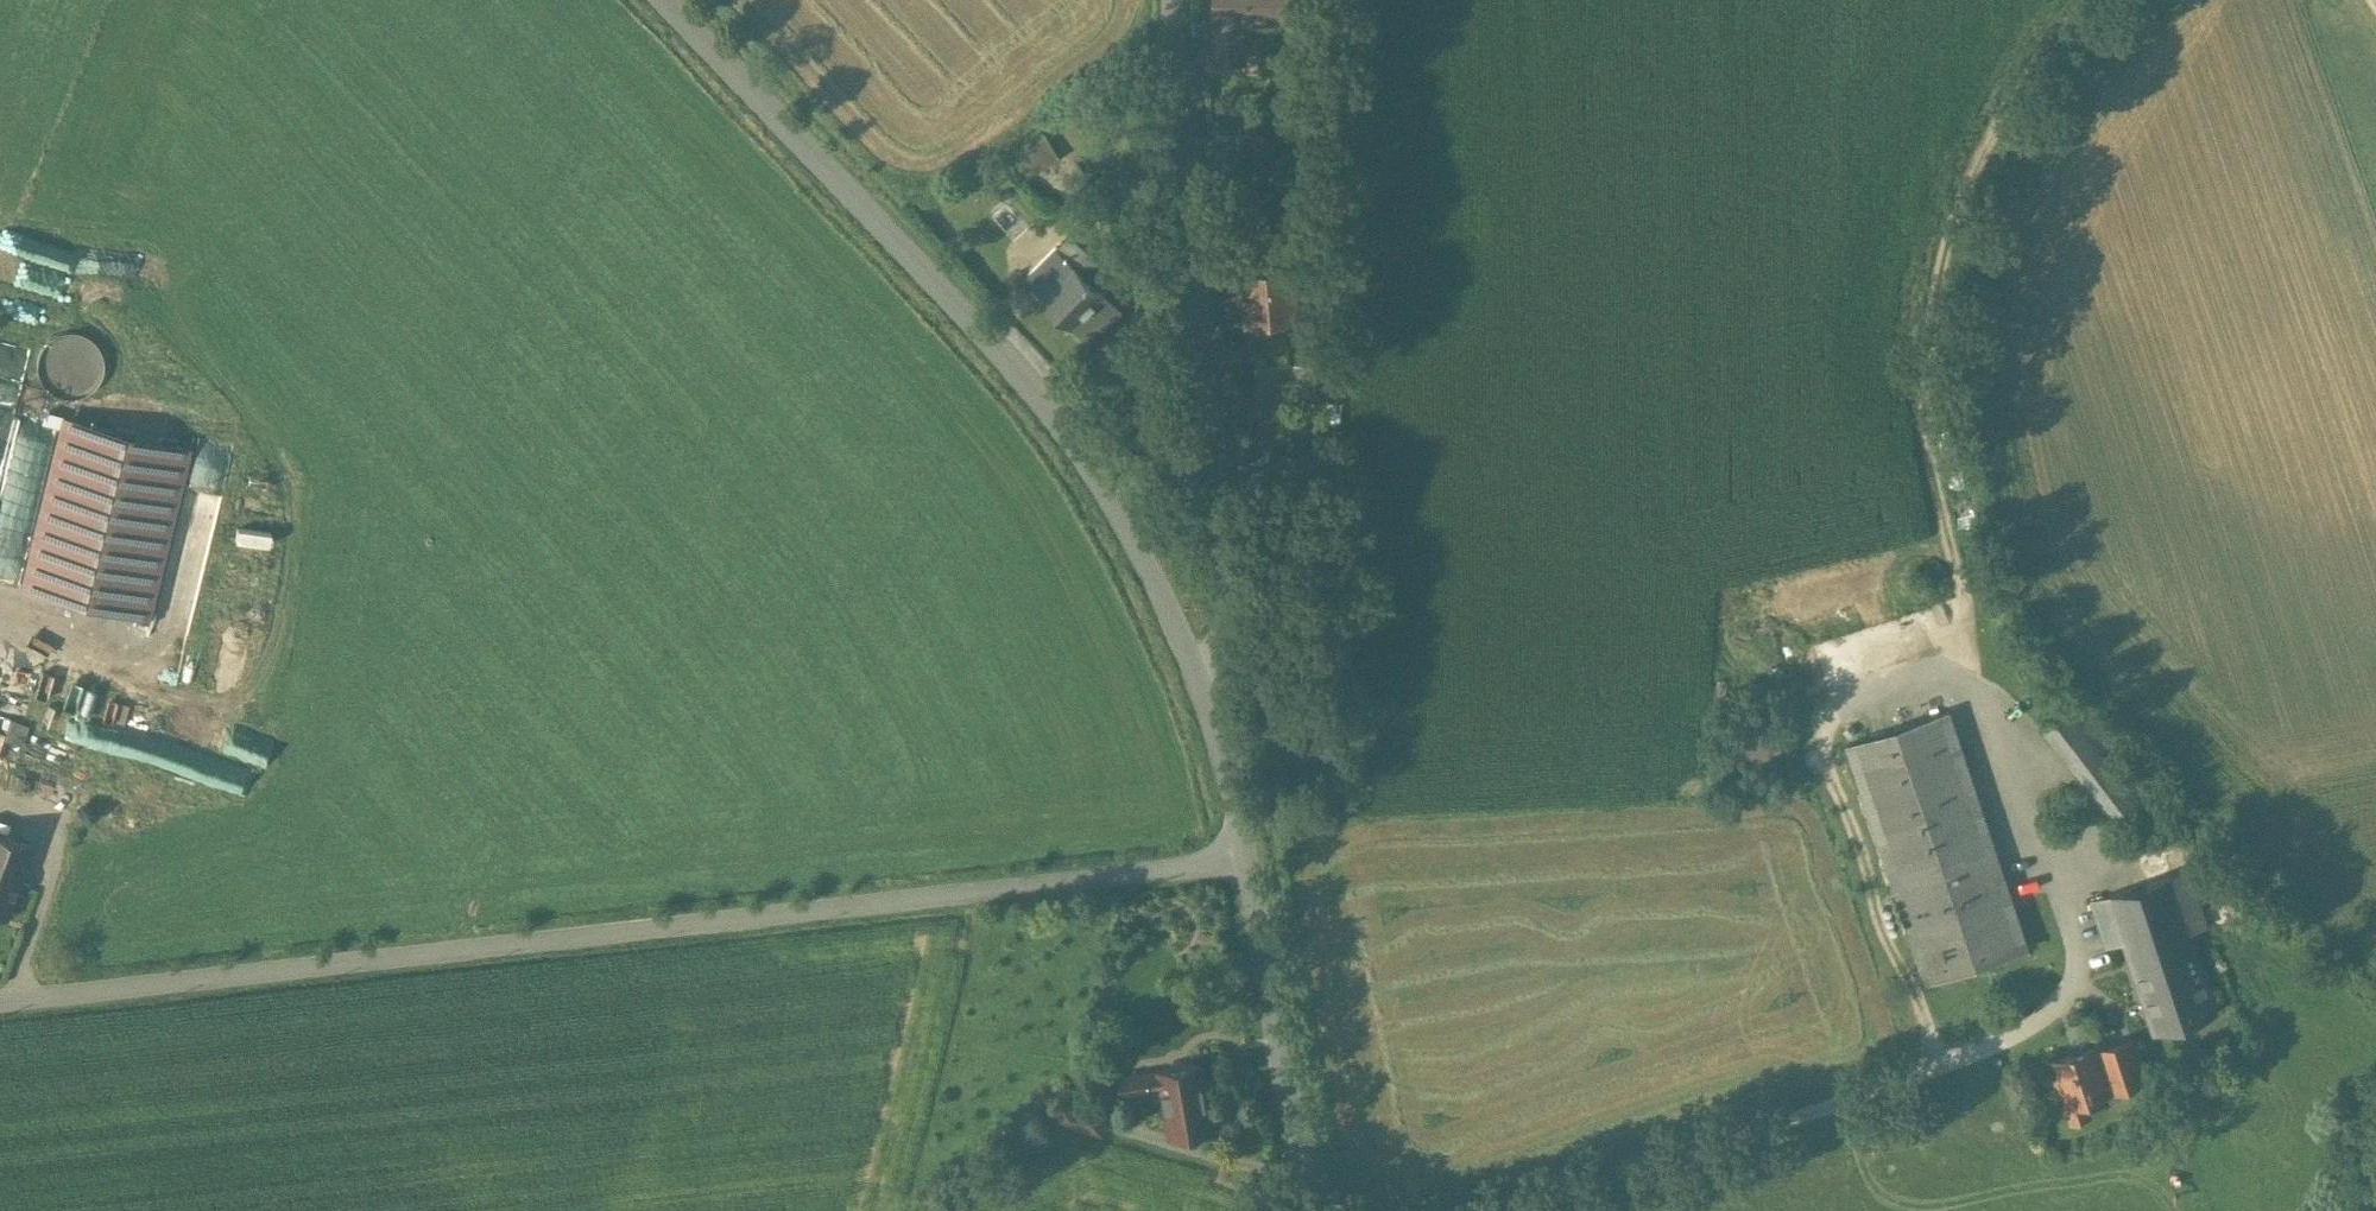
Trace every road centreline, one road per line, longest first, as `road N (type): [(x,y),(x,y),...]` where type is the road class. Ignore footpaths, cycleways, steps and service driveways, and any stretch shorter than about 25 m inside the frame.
road 1 (unclassified): [(1248,855),(0,1003)]
road 2 (tertiary): [(1226,747),(1149,559),(1063,415),(666,0)]
road 3 (unclassified): [(1226,747),(1228,572),(1180,0)]
road 4 (track): [(2116,0),(2006,139),(1950,301),(1934,394),(1958,686)]
road 5 (tertiary): [(1331,1210),(1315,1180),(1274,1021),(1248,855)]

